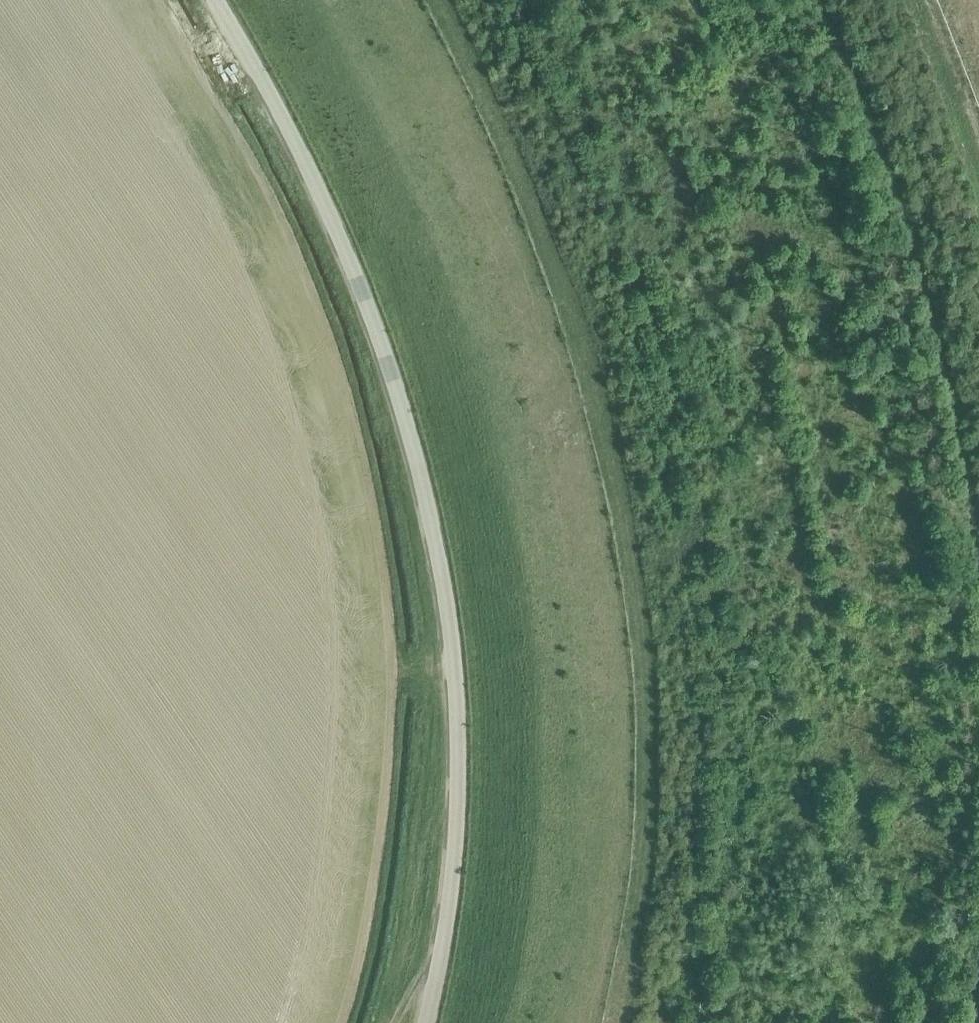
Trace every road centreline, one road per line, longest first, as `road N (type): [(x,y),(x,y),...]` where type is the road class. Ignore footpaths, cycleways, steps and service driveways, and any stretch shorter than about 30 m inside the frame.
road 1 (unclassified): [(421,1022),(440,949),(456,757),(450,633),(428,510),(374,329),(293,142),(216,0)]

